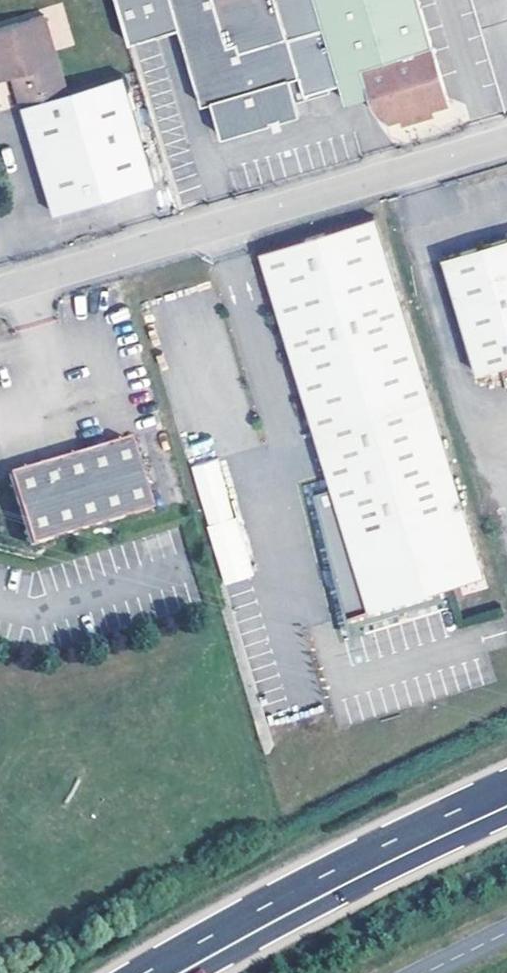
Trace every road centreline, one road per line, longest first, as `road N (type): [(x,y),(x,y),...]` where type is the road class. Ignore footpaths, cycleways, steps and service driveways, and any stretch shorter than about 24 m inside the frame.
road 1 (residential): [(506,139),(0,291)]
road 2 (primary): [(163,972),(506,797)]

